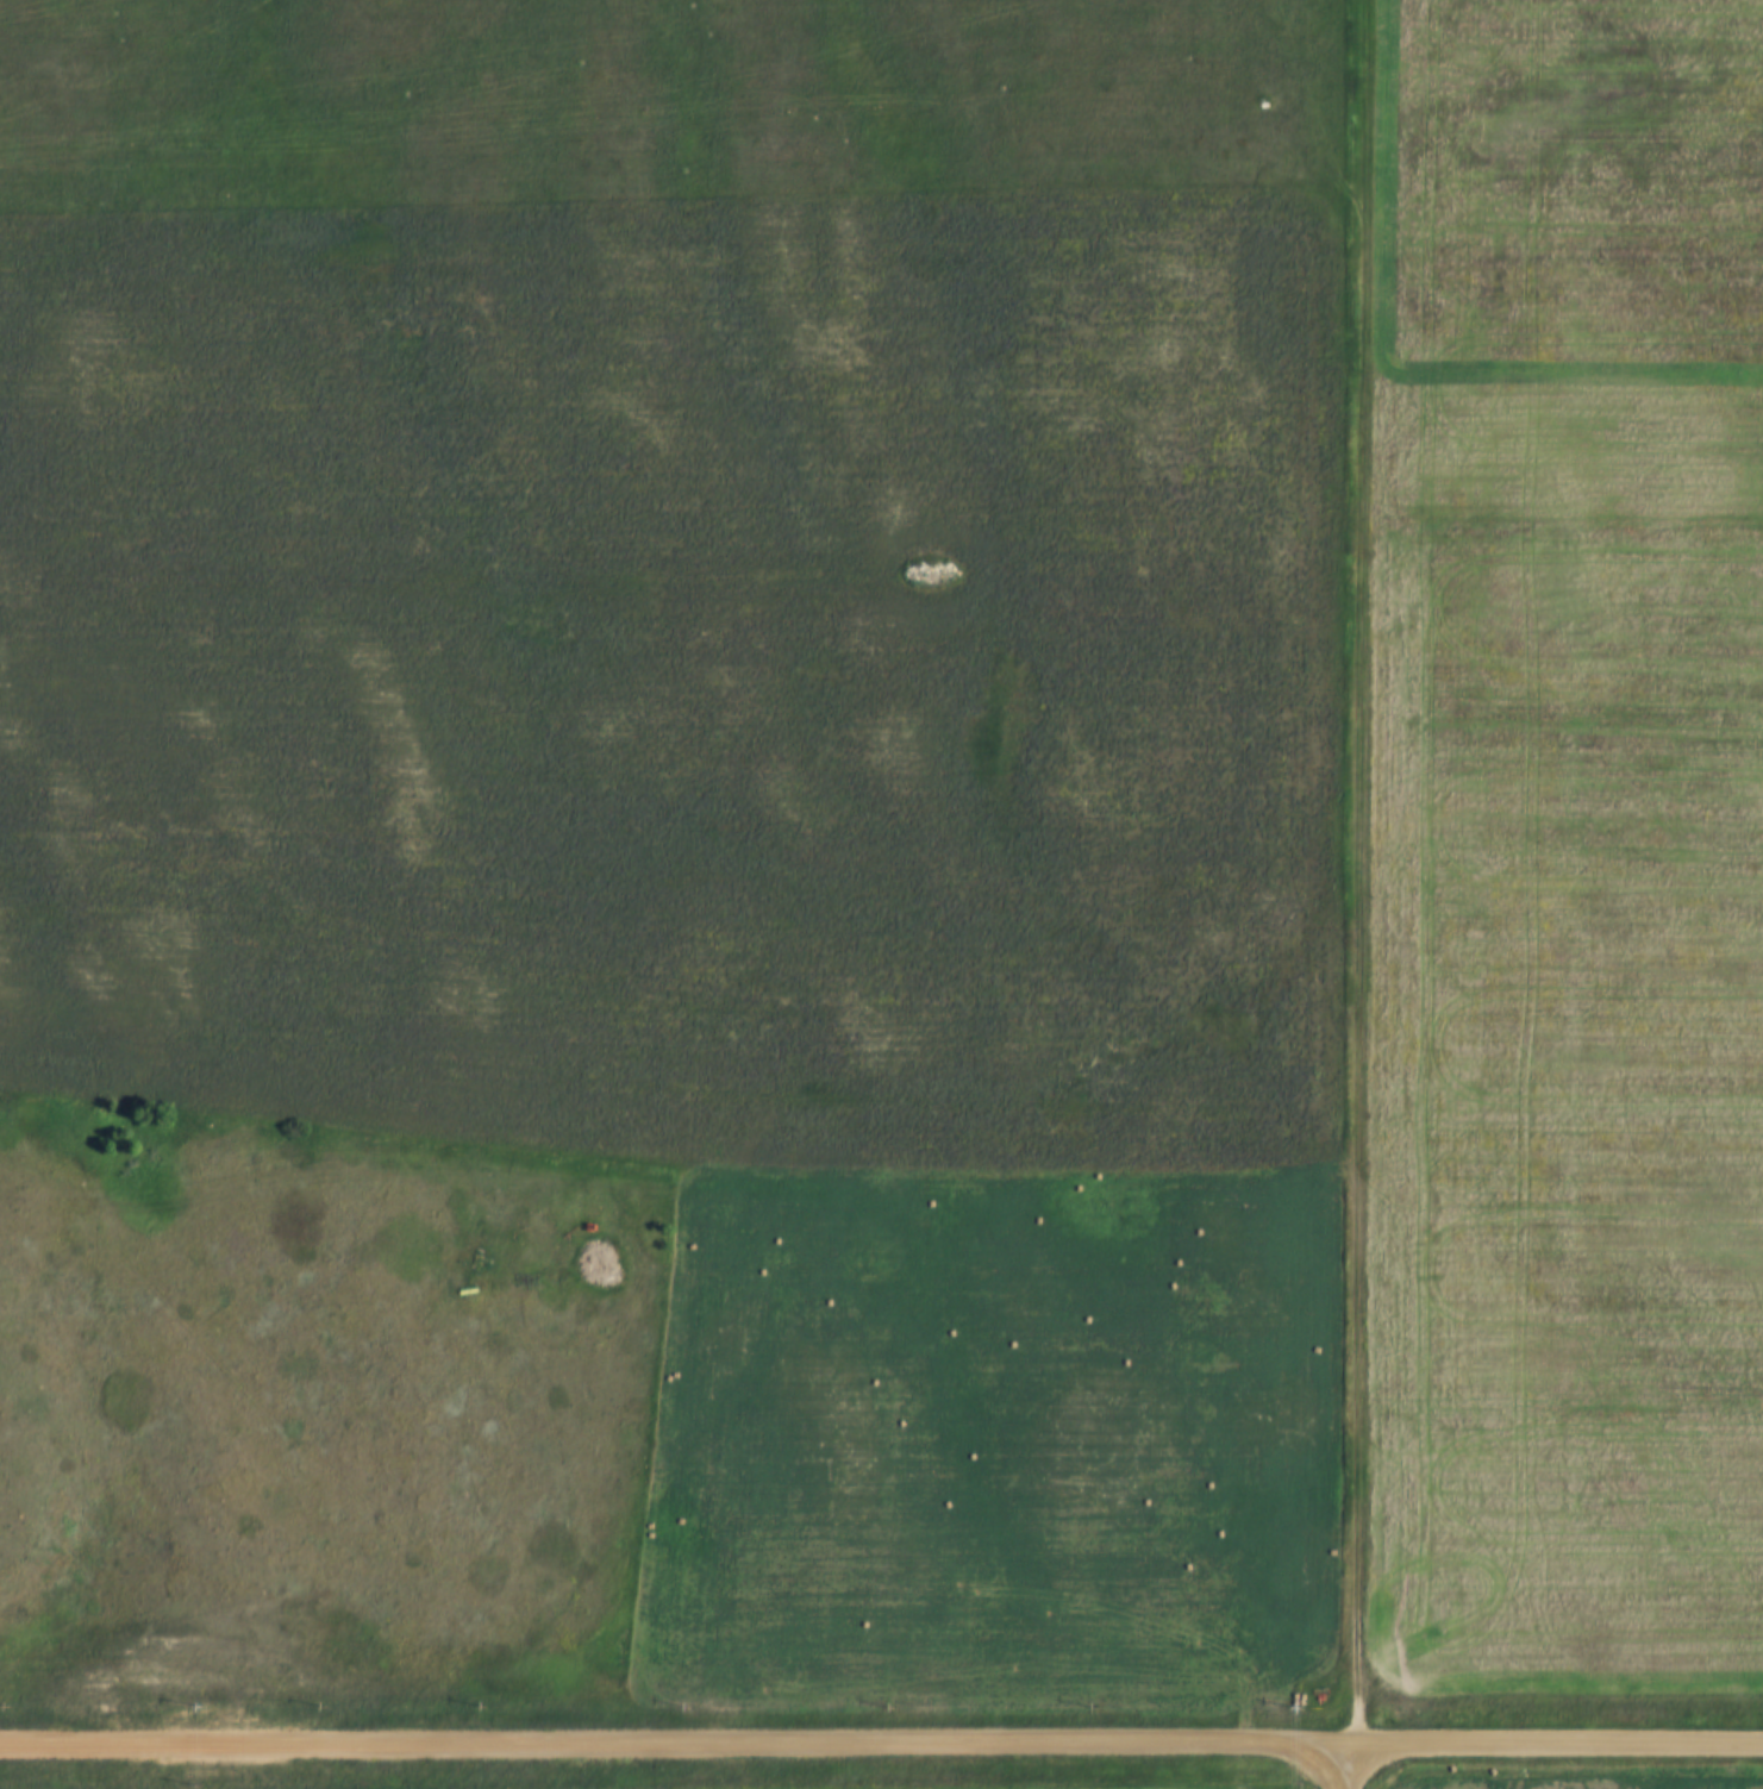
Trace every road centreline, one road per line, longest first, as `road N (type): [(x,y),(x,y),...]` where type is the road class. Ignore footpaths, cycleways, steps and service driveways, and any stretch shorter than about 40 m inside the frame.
road 1 (residential): [(1762,1748),(0,1748)]

